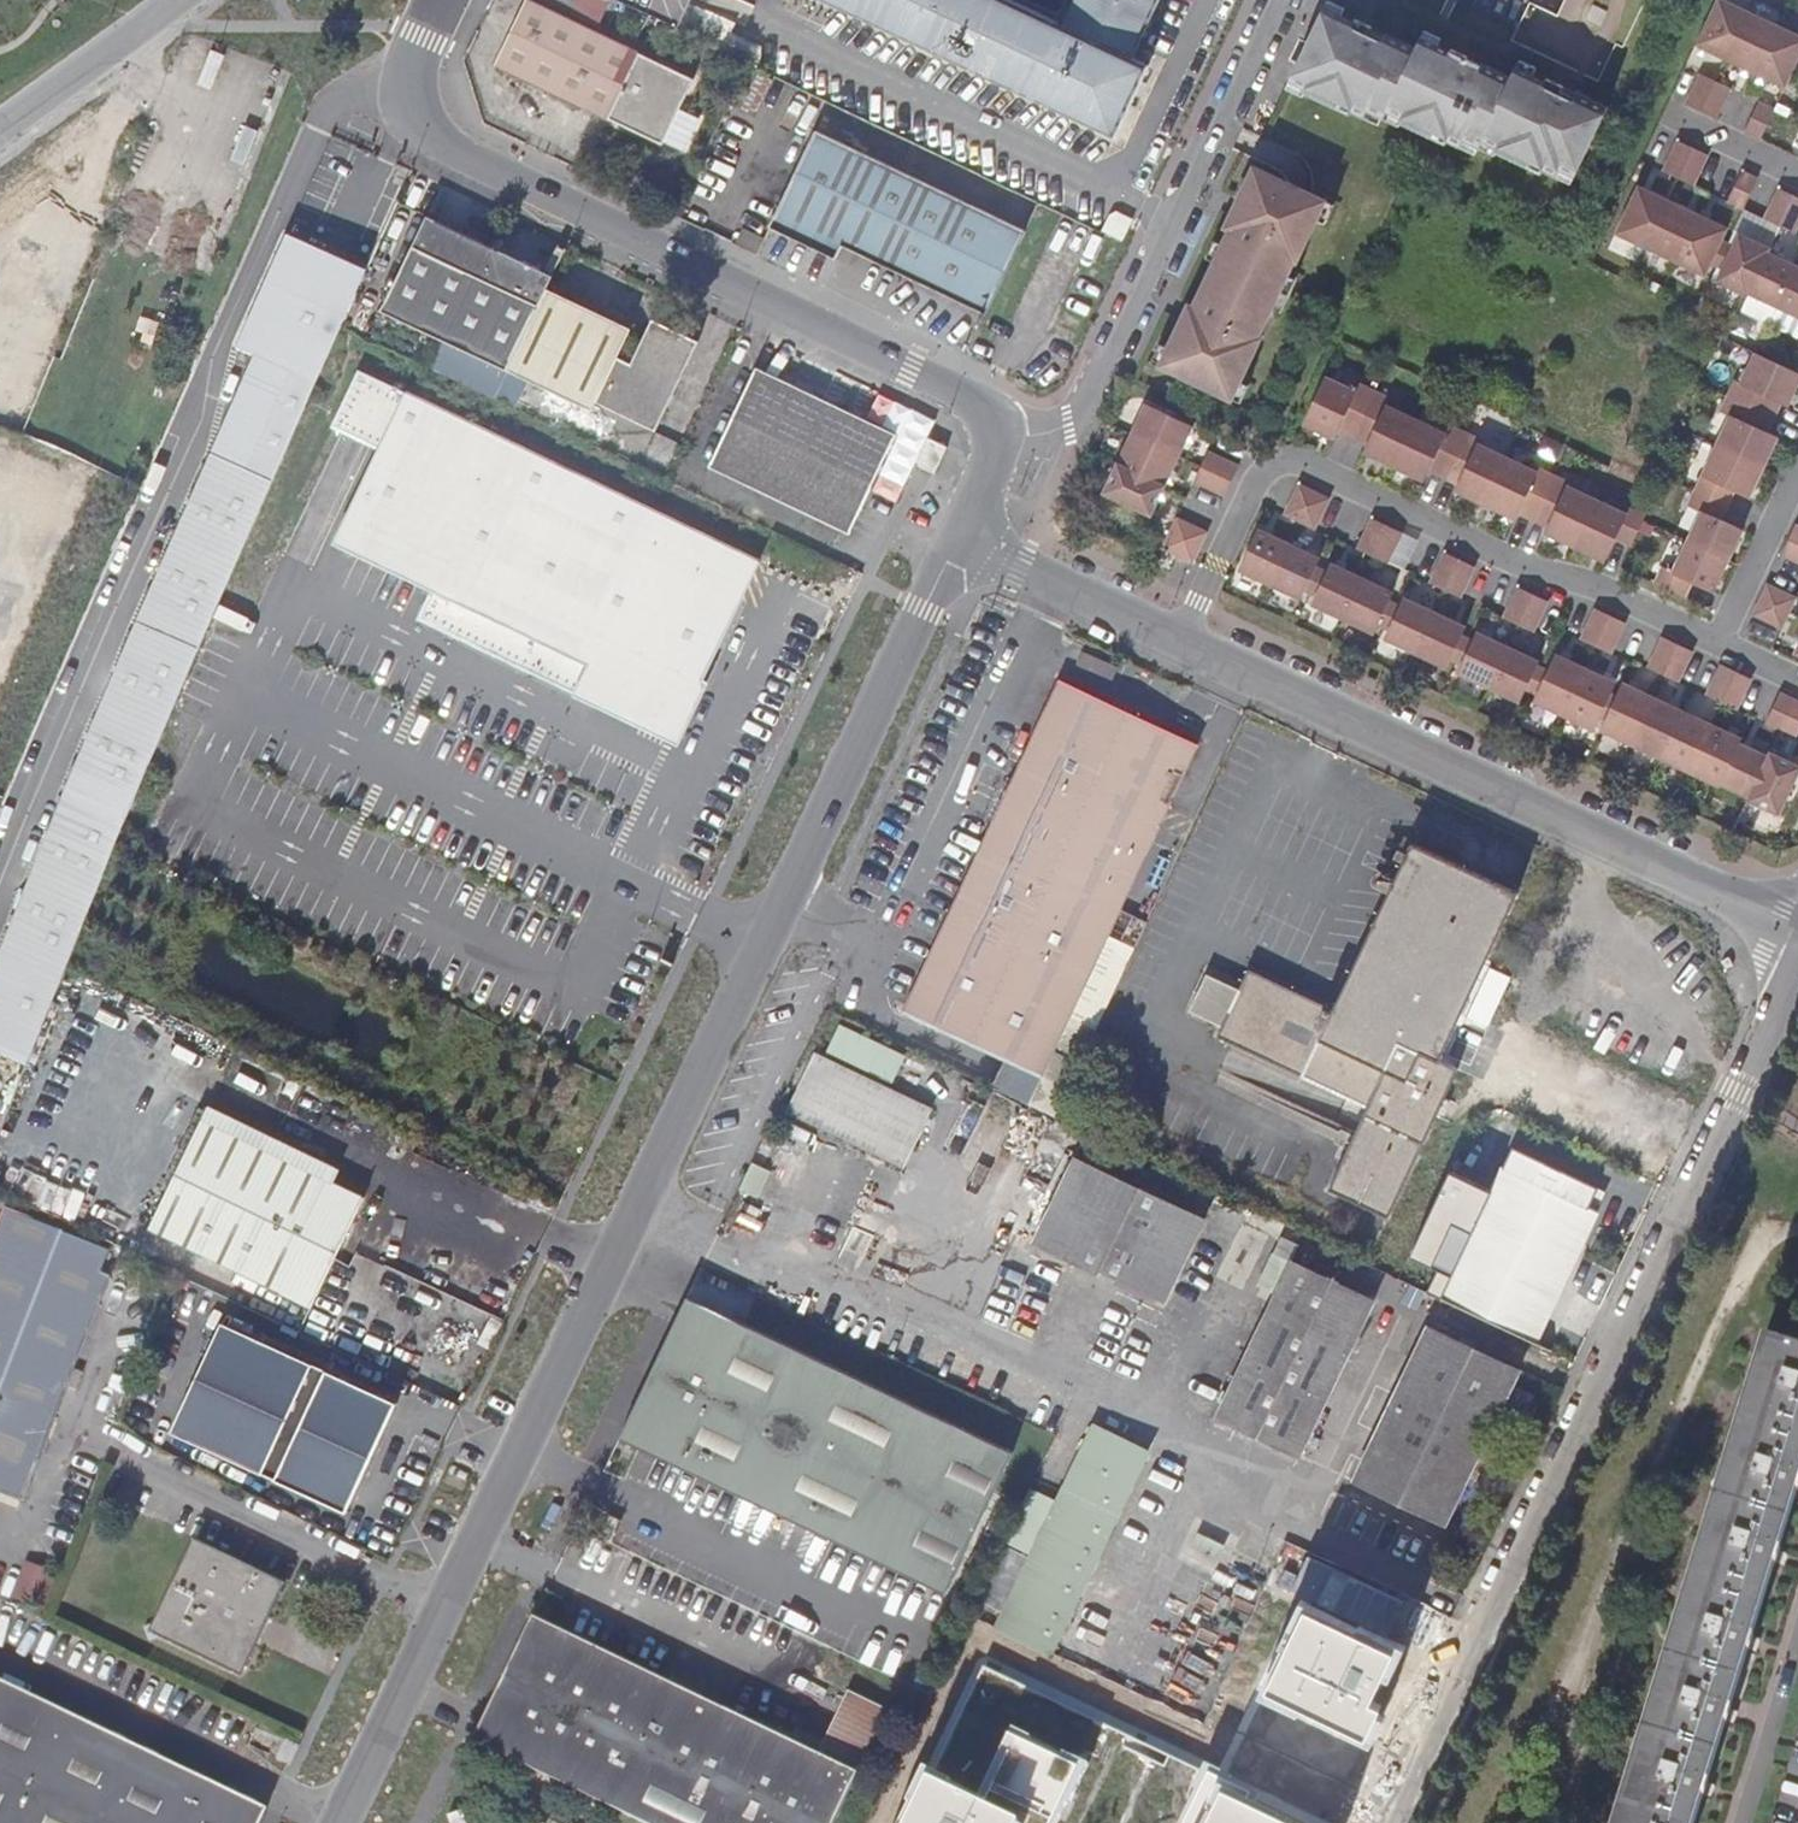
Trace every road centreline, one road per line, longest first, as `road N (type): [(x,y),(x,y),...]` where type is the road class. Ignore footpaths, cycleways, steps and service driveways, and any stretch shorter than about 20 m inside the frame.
road 1 (unclassified): [(341,1822),(957,544)]
road 2 (unclassified): [(1797,971),(1384,1822)]
road 3 (unclassified): [(996,453),(980,404),(438,141),(413,115),(406,90),(440,0)]
road 4 (residential): [(1715,646),(1298,469),(1278,469),(1243,496),(1179,648)]
road 5 (unclassified): [(1797,930),(1179,648)]
road 6 (residential): [(996,453),(1070,423),(1082,404),(1279,0)]
road 7 (unclassified): [(1179,648),(957,544)]
road 8 (unclassified): [(0,125),(174,0)]
road 9 (residential): [(1797,469),(1715,646)]
road 10 (residential): [(1797,179),(1669,120)]

